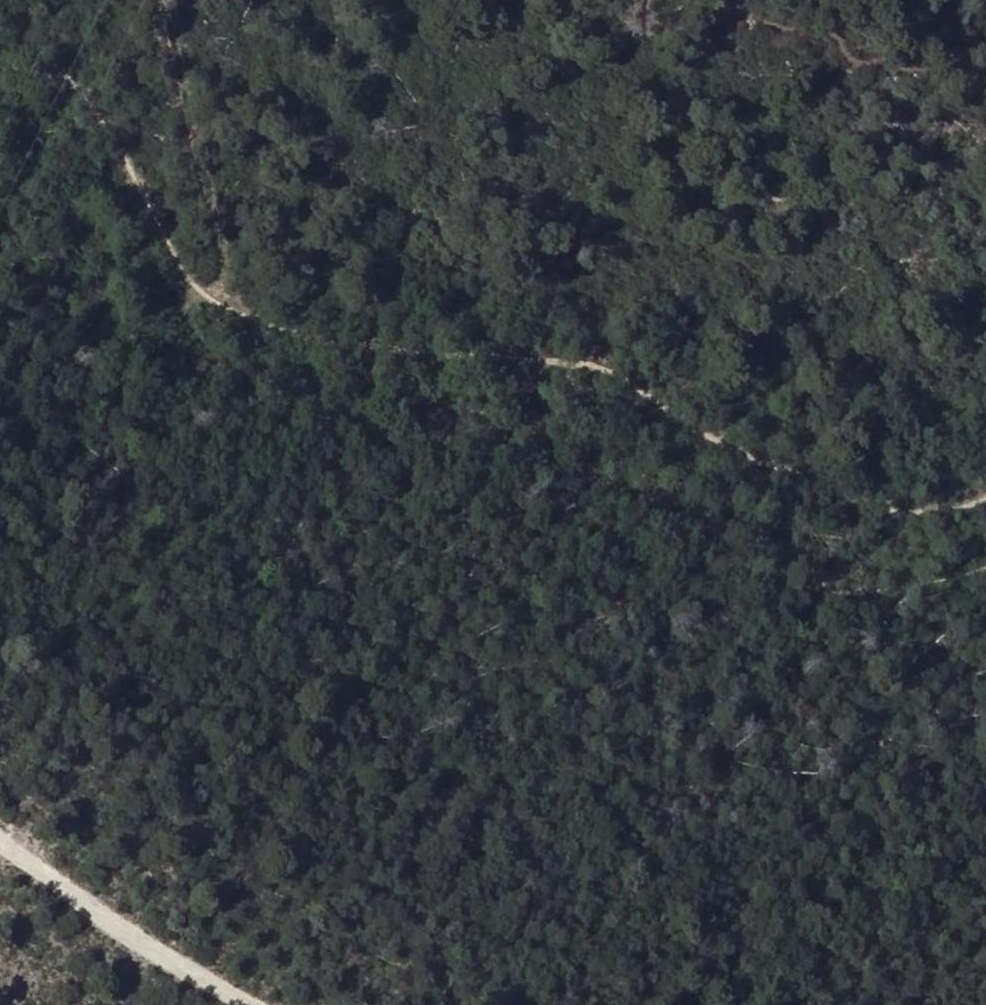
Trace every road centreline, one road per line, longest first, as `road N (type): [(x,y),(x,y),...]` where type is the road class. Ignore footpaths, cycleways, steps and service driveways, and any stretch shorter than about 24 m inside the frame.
road 1 (track): [(154,0),(227,239),(228,307)]
road 2 (track): [(229,1004),(79,906),(0,836)]

